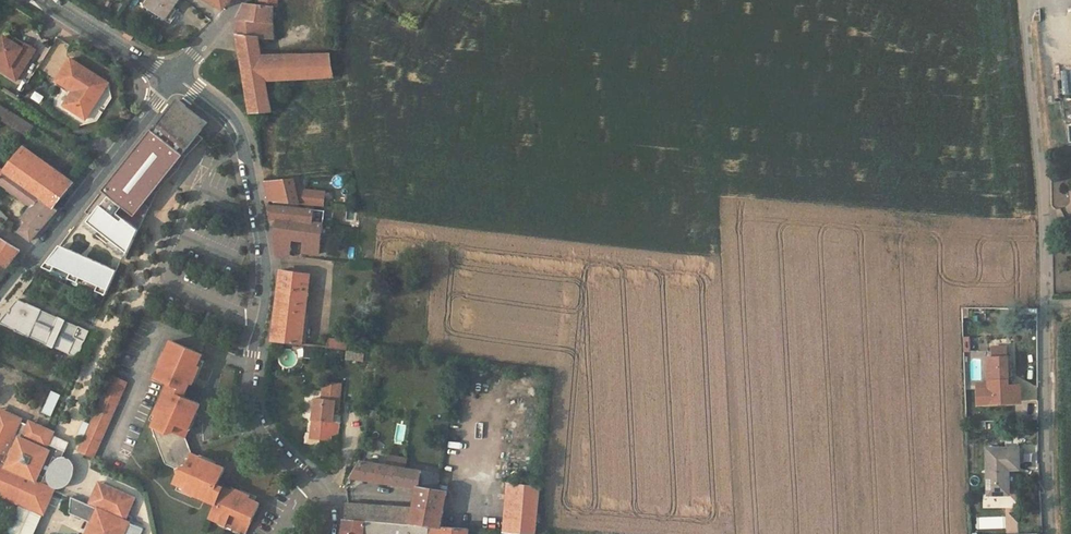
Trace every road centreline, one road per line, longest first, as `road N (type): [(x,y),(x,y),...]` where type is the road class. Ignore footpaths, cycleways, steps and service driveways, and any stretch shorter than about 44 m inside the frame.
road 1 (residential): [(1053,533),(1041,154),(1027,0)]
road 2 (residential): [(327,533),(323,495),(276,452),(250,392),(267,272),(241,130),(182,73)]
road 3 (residential): [(0,294),(174,82)]
road 4 (residential): [(41,0),(174,82)]

